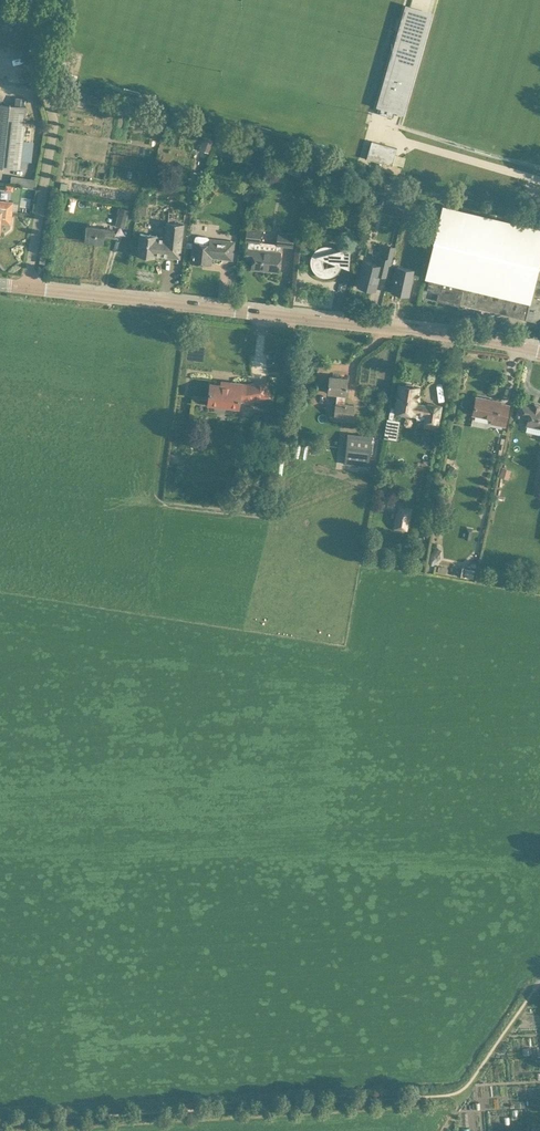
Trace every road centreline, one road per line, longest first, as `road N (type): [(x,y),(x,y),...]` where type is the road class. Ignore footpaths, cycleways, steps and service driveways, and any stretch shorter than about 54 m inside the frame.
road 1 (tertiary): [(539,351),(0,284)]

